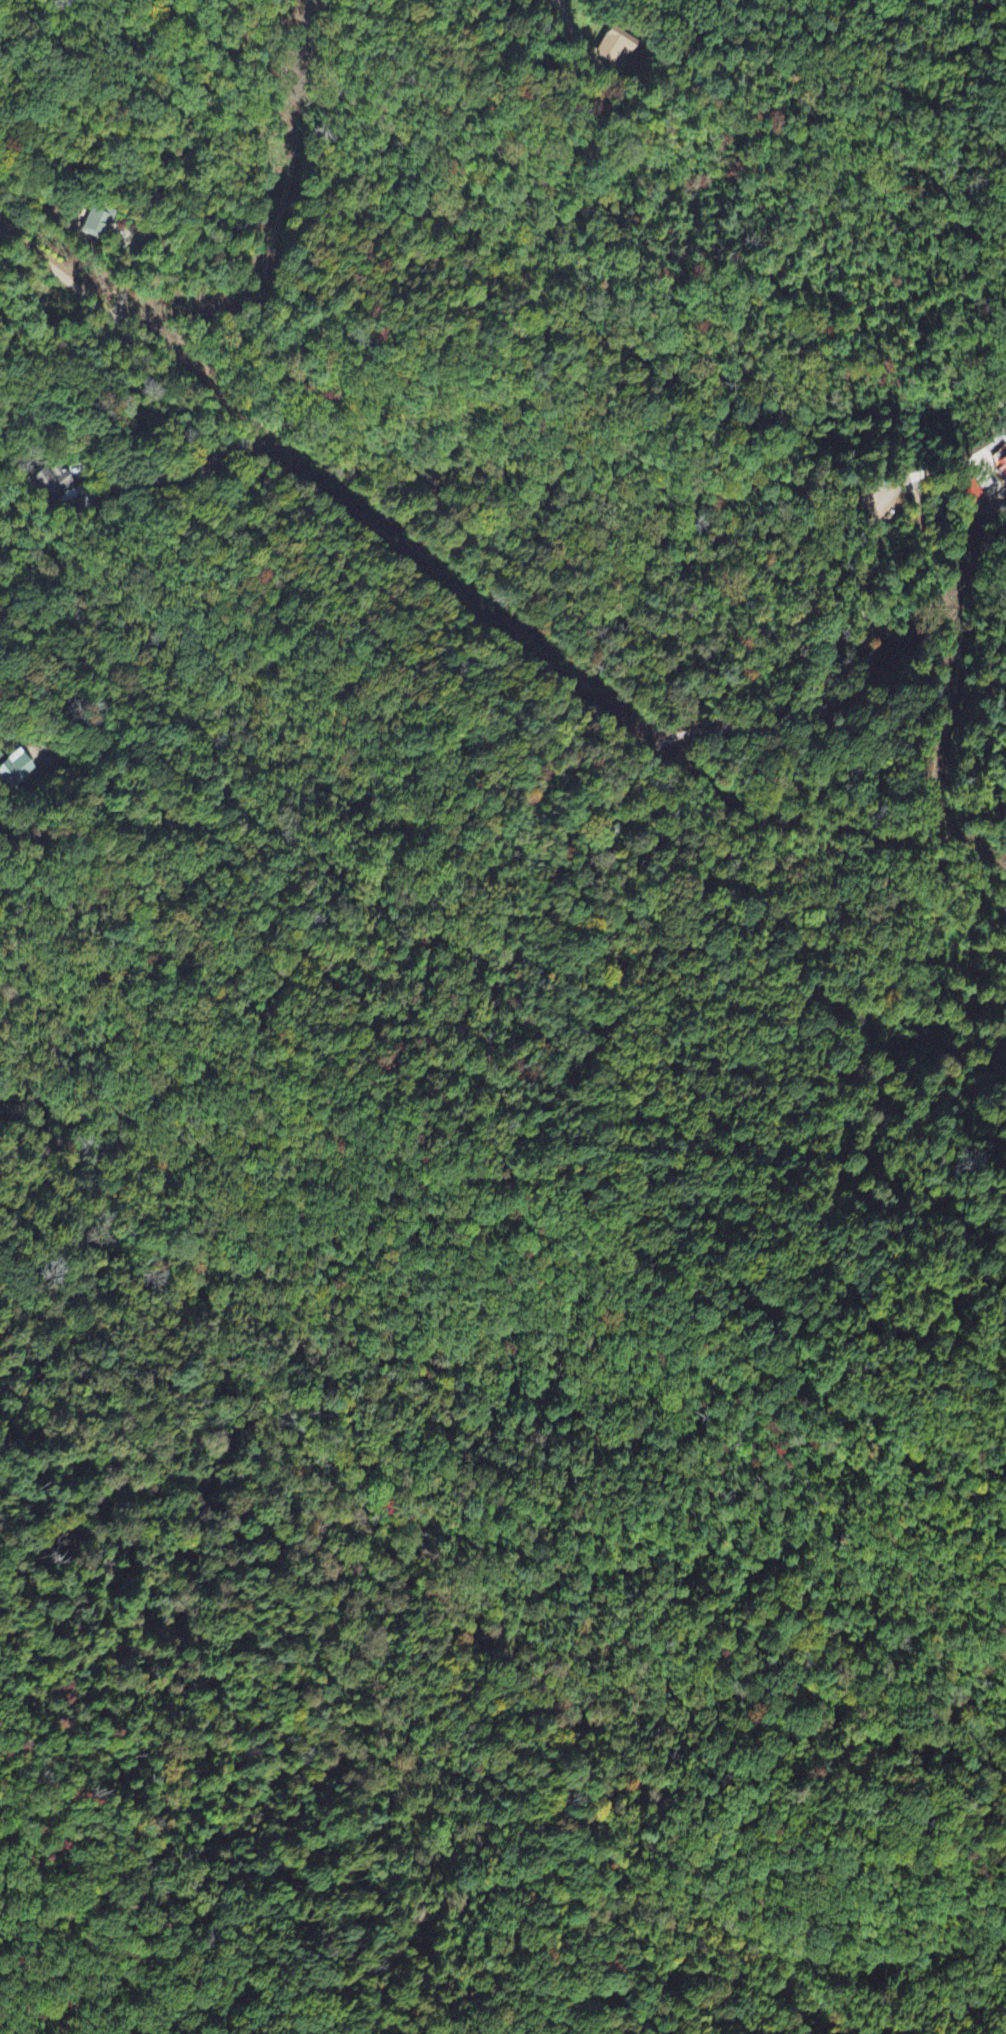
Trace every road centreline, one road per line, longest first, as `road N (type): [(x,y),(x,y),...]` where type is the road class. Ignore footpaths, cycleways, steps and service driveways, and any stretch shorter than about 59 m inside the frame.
road 1 (residential): [(0,303),(120,362),(158,394),(158,438),(111,489),(104,530),(136,565),(225,612),(291,771),(278,806),(161,853),(152,904),(180,974),(313,1015),(392,990),(450,996),(497,952),(503,888),(535,856),(500,768),(522,758),(592,809),(646,802),(693,752),(839,739),(918,673),(909,571),(947,508),(1005,497)]

